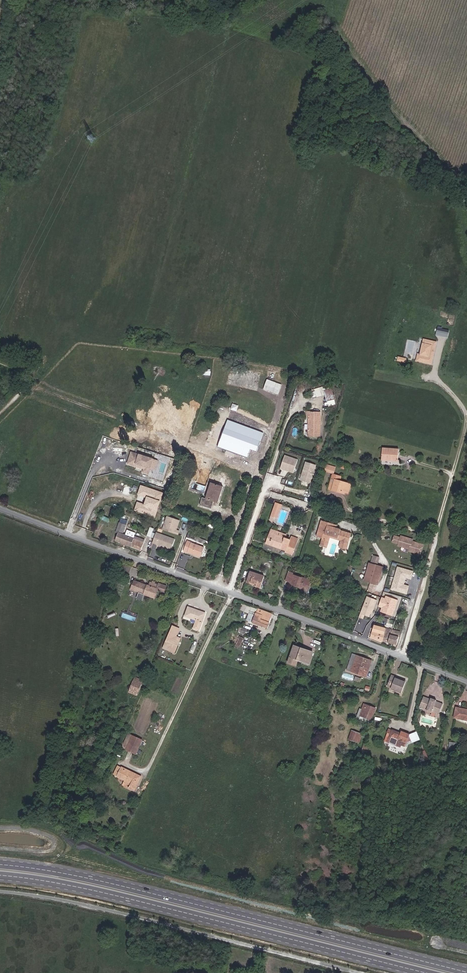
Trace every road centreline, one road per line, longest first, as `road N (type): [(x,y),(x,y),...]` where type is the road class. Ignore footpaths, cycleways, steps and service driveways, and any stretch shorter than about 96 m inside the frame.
road 1 (residential): [(0,510),(466,684)]
road 2 (primary): [(466,972),(86,877),(0,865)]
road 3 (primary): [(0,879),(90,892),(417,972)]
road 4 (track): [(359,972),(65,900),(0,892)]

